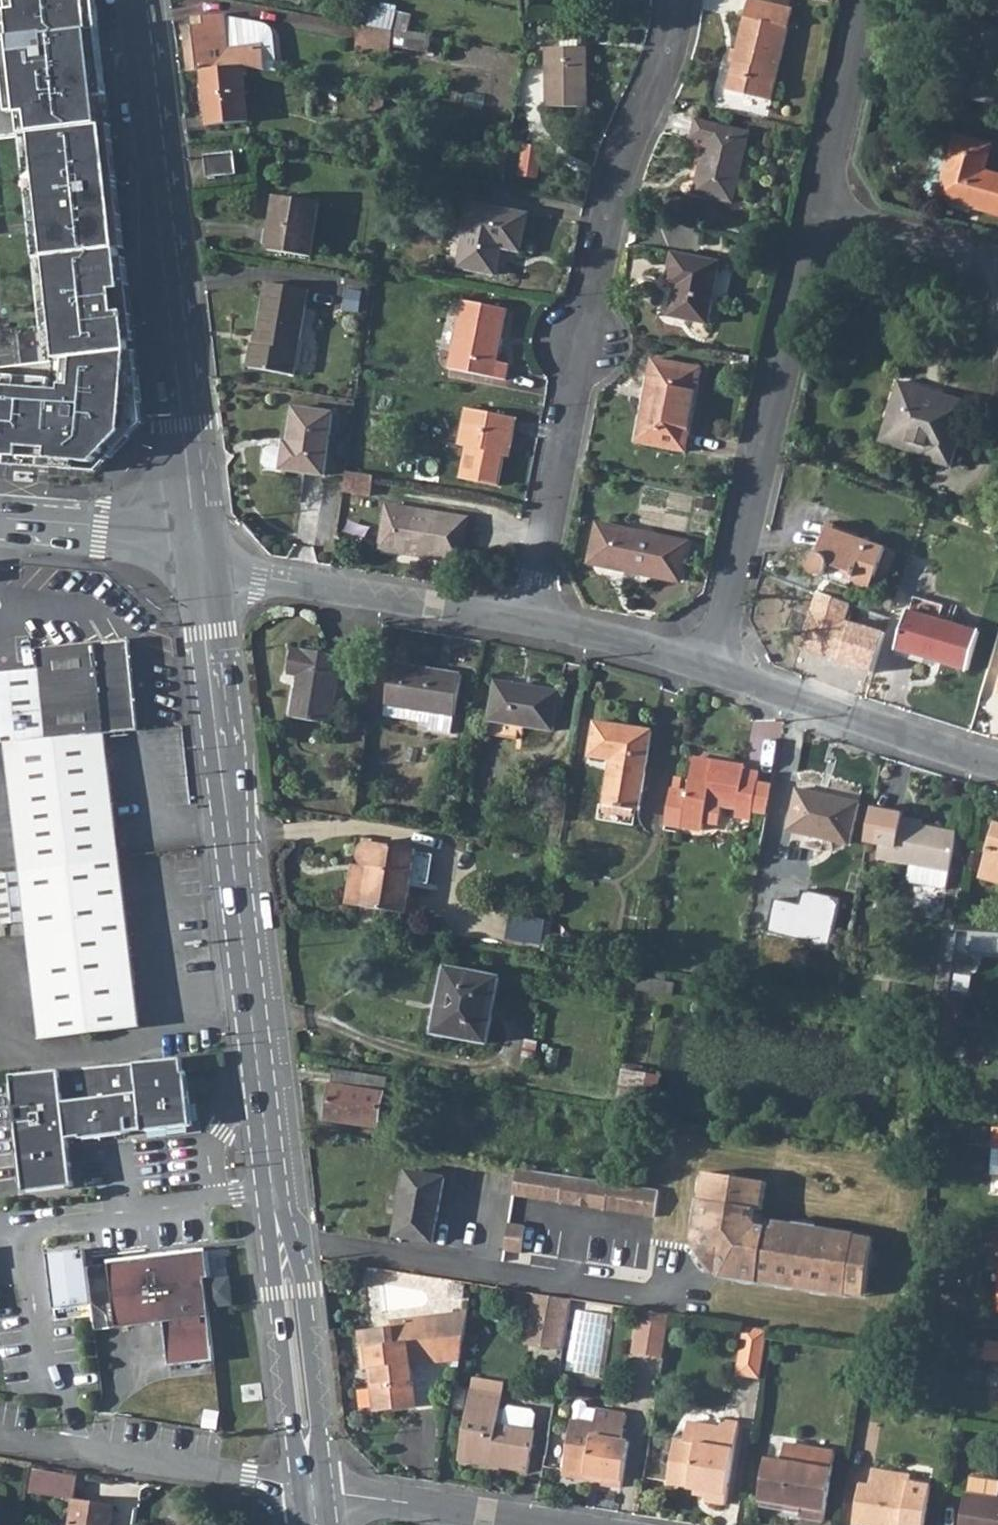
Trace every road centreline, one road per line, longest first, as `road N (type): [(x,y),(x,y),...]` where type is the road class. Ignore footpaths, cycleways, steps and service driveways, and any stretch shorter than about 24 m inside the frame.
road 1 (secondary): [(311,1489),(197,561)]
road 2 (residential): [(536,624),(612,187),(660,98),(683,0)]
road 3 (secondary): [(197,561),(132,0)]
road 4 (residential): [(714,670),(820,219)]
road 5 (residential): [(197,561),(536,624)]
road 6 (residential): [(0,1440),(311,1489)]
road 7 (residential): [(714,670),(997,764)]
road 8 (residential): [(311,1489),(539,1524)]
road 9 (residential): [(820,219),(870,0)]
road 10 (tertiary): [(197,561),(100,530),(0,522)]
road 11 (residential): [(536,624),(714,670)]
road 12 (residential): [(820,219),(997,265)]

